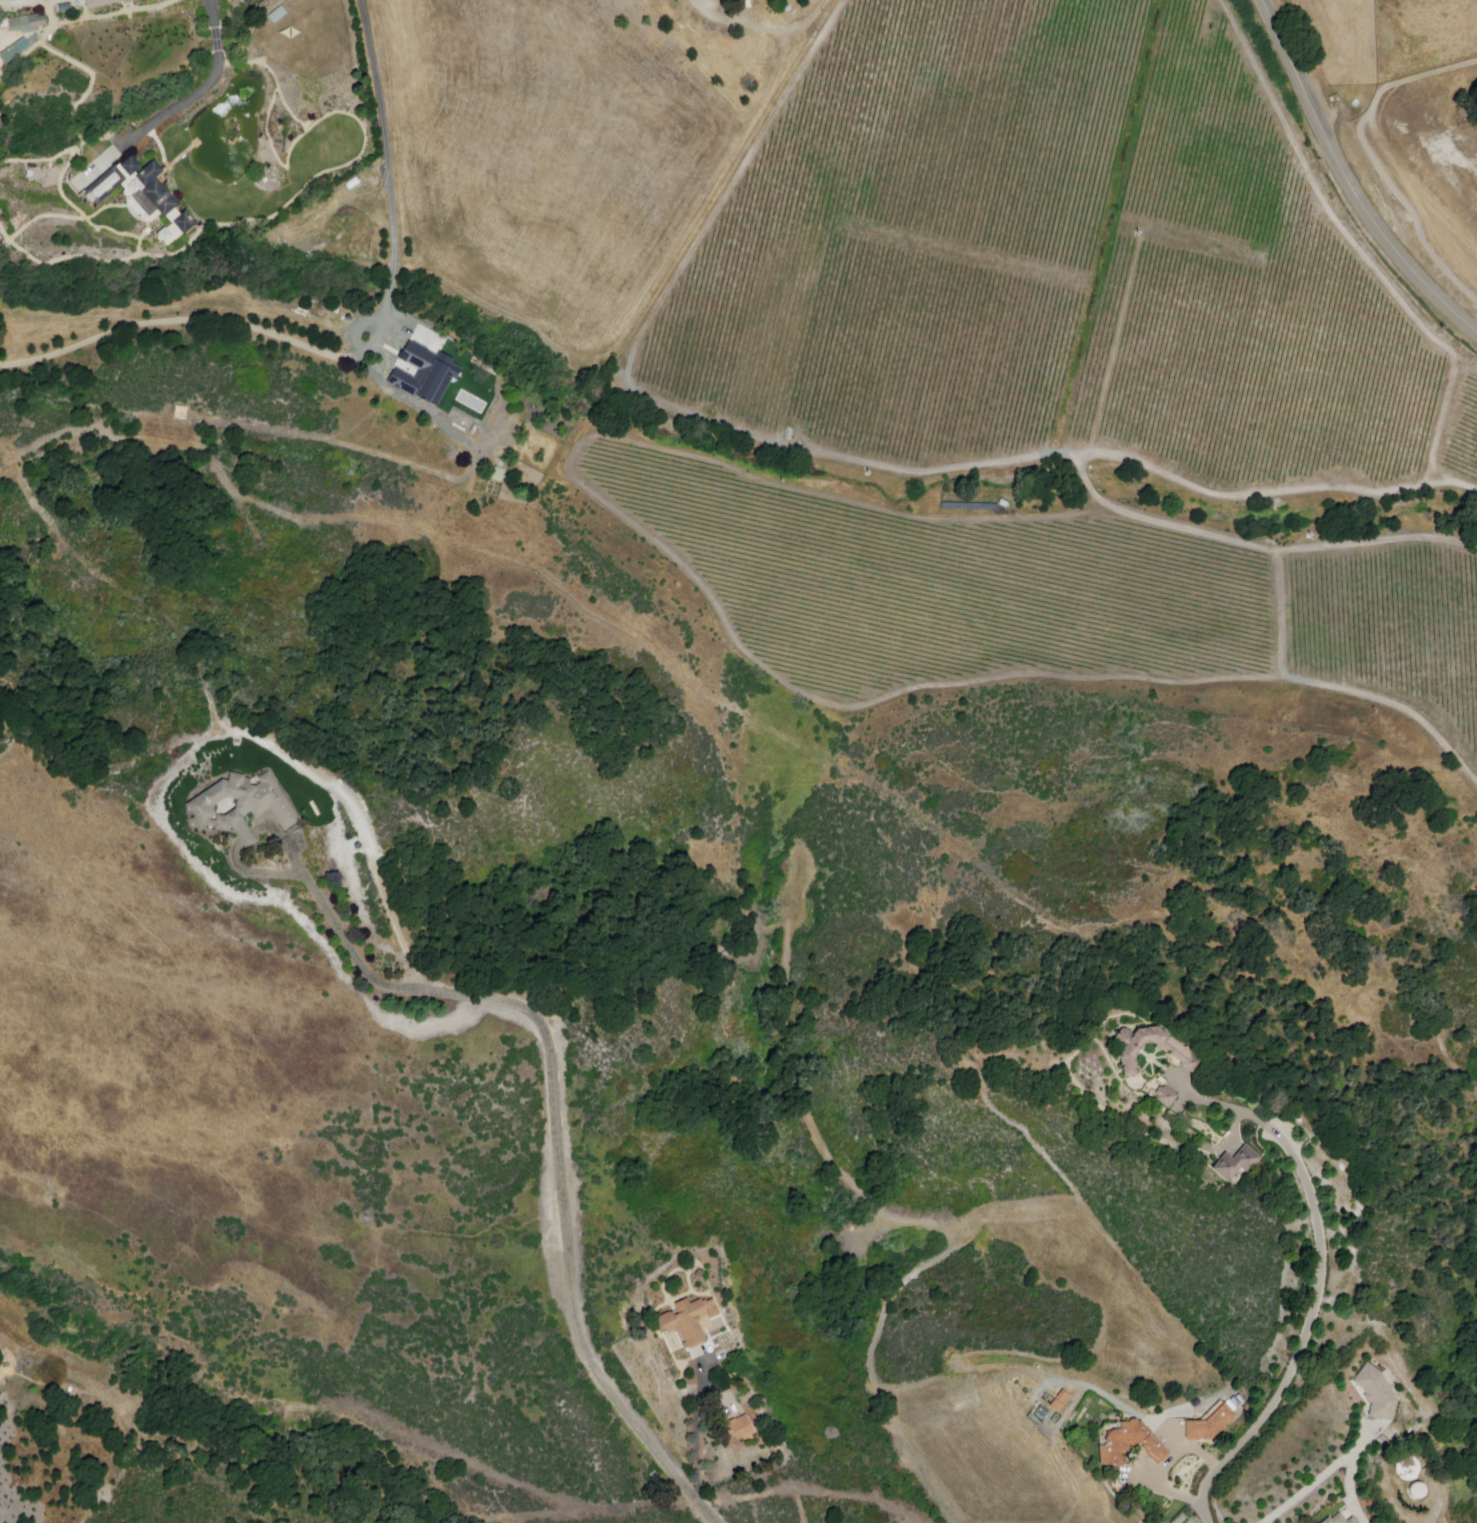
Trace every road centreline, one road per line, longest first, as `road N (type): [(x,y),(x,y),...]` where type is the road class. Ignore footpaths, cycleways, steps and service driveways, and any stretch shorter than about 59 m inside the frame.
road 1 (residential): [(1211,1522),(1202,1508),(1215,1473),(1277,1399),(1311,1324),(1323,1252),(1312,1191),(1285,1137)]
road 2 (tertiary): [(1476,329),(1407,265),(1339,164),(1260,0)]

